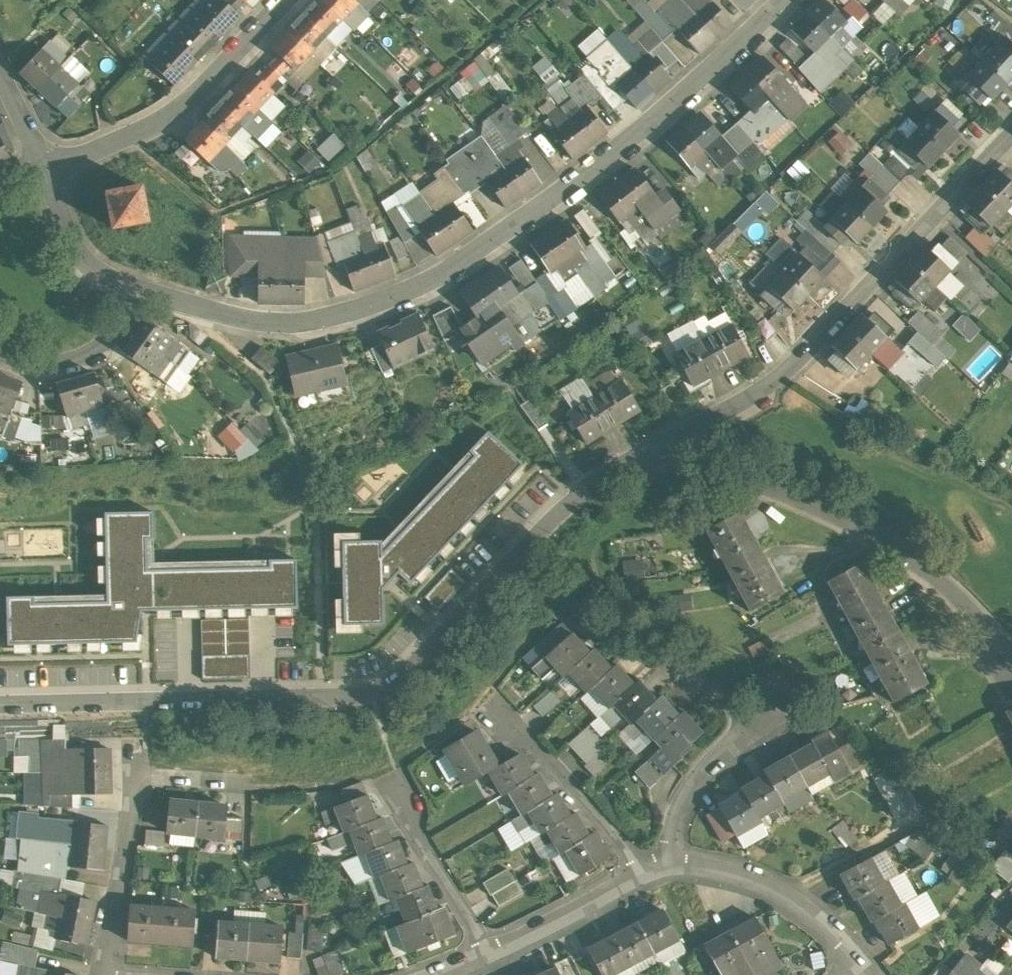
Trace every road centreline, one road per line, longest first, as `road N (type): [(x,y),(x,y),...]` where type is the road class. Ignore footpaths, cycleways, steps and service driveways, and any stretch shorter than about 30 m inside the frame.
road 1 (residential): [(154,294),(200,314),(273,327),(321,323),(429,285),(643,133),(786,0)]
road 2 (residential): [(0,701),(375,692),(572,495),(642,455)]
road 3 (residential): [(642,455),(812,353),(1011,134)]
road 4 (residential): [(642,455),(677,473),(756,485),(858,522),(921,558),(1011,661)]
road 5 (residential): [(681,872),(678,809),(734,741),(749,716),(748,701),(559,604)]
road 6 (residential): [(290,0),(201,94),(144,134),(54,163)]
road 7 (residential): [(641,879),(627,844),(507,718)]
road 8 (residential): [(136,770),(102,974)]
road 9 (residential): [(855,958),(770,887),(681,872)]
road 10 (residential): [(0,360),(20,368),(90,360),(154,294)]
road 11 (residential): [(486,953),(409,830),(403,793)]
road 12 (residential): [(54,163),(100,265),(154,294)]
road 13 (residential): [(641,879),(486,953)]

